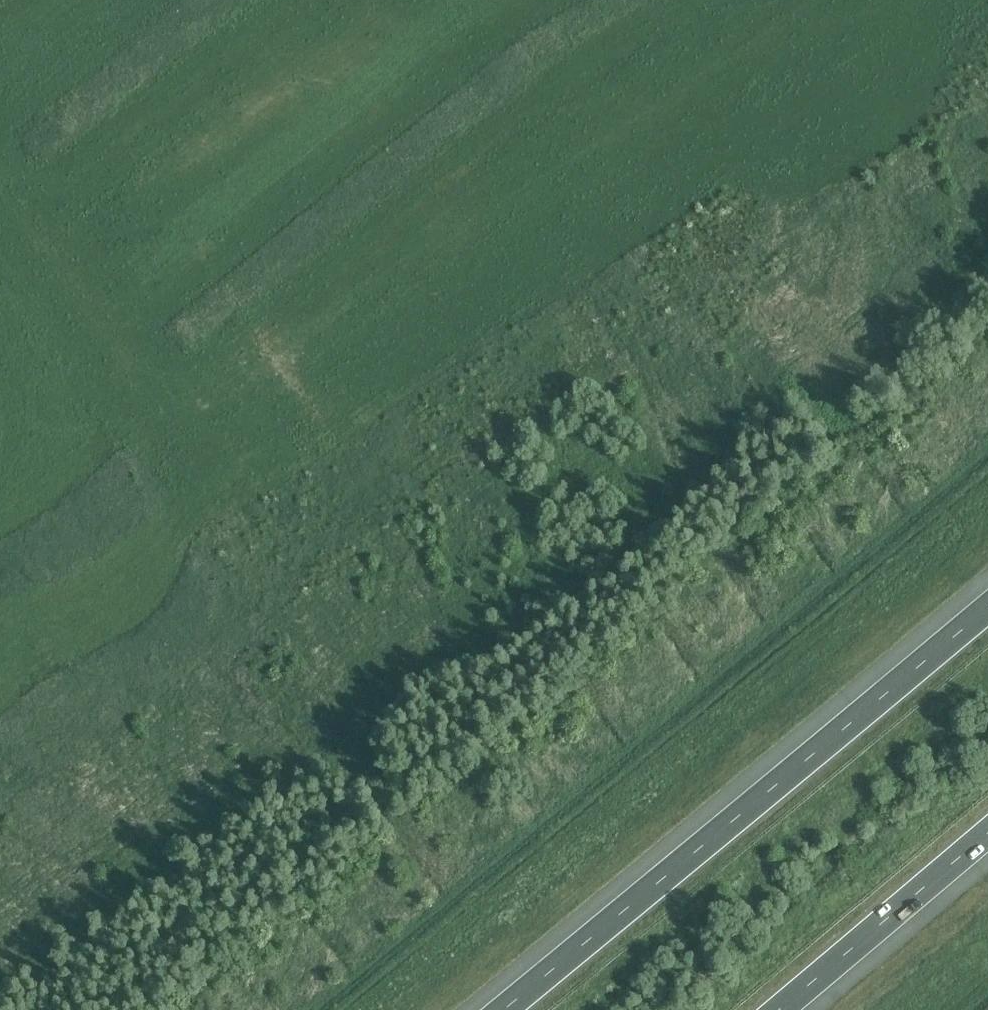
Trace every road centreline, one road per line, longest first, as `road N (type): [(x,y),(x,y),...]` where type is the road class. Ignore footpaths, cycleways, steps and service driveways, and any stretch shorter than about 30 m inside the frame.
road 1 (motorway): [(987,609),(499,1009)]
road 2 (motorway): [(779,1009),(987,836)]

